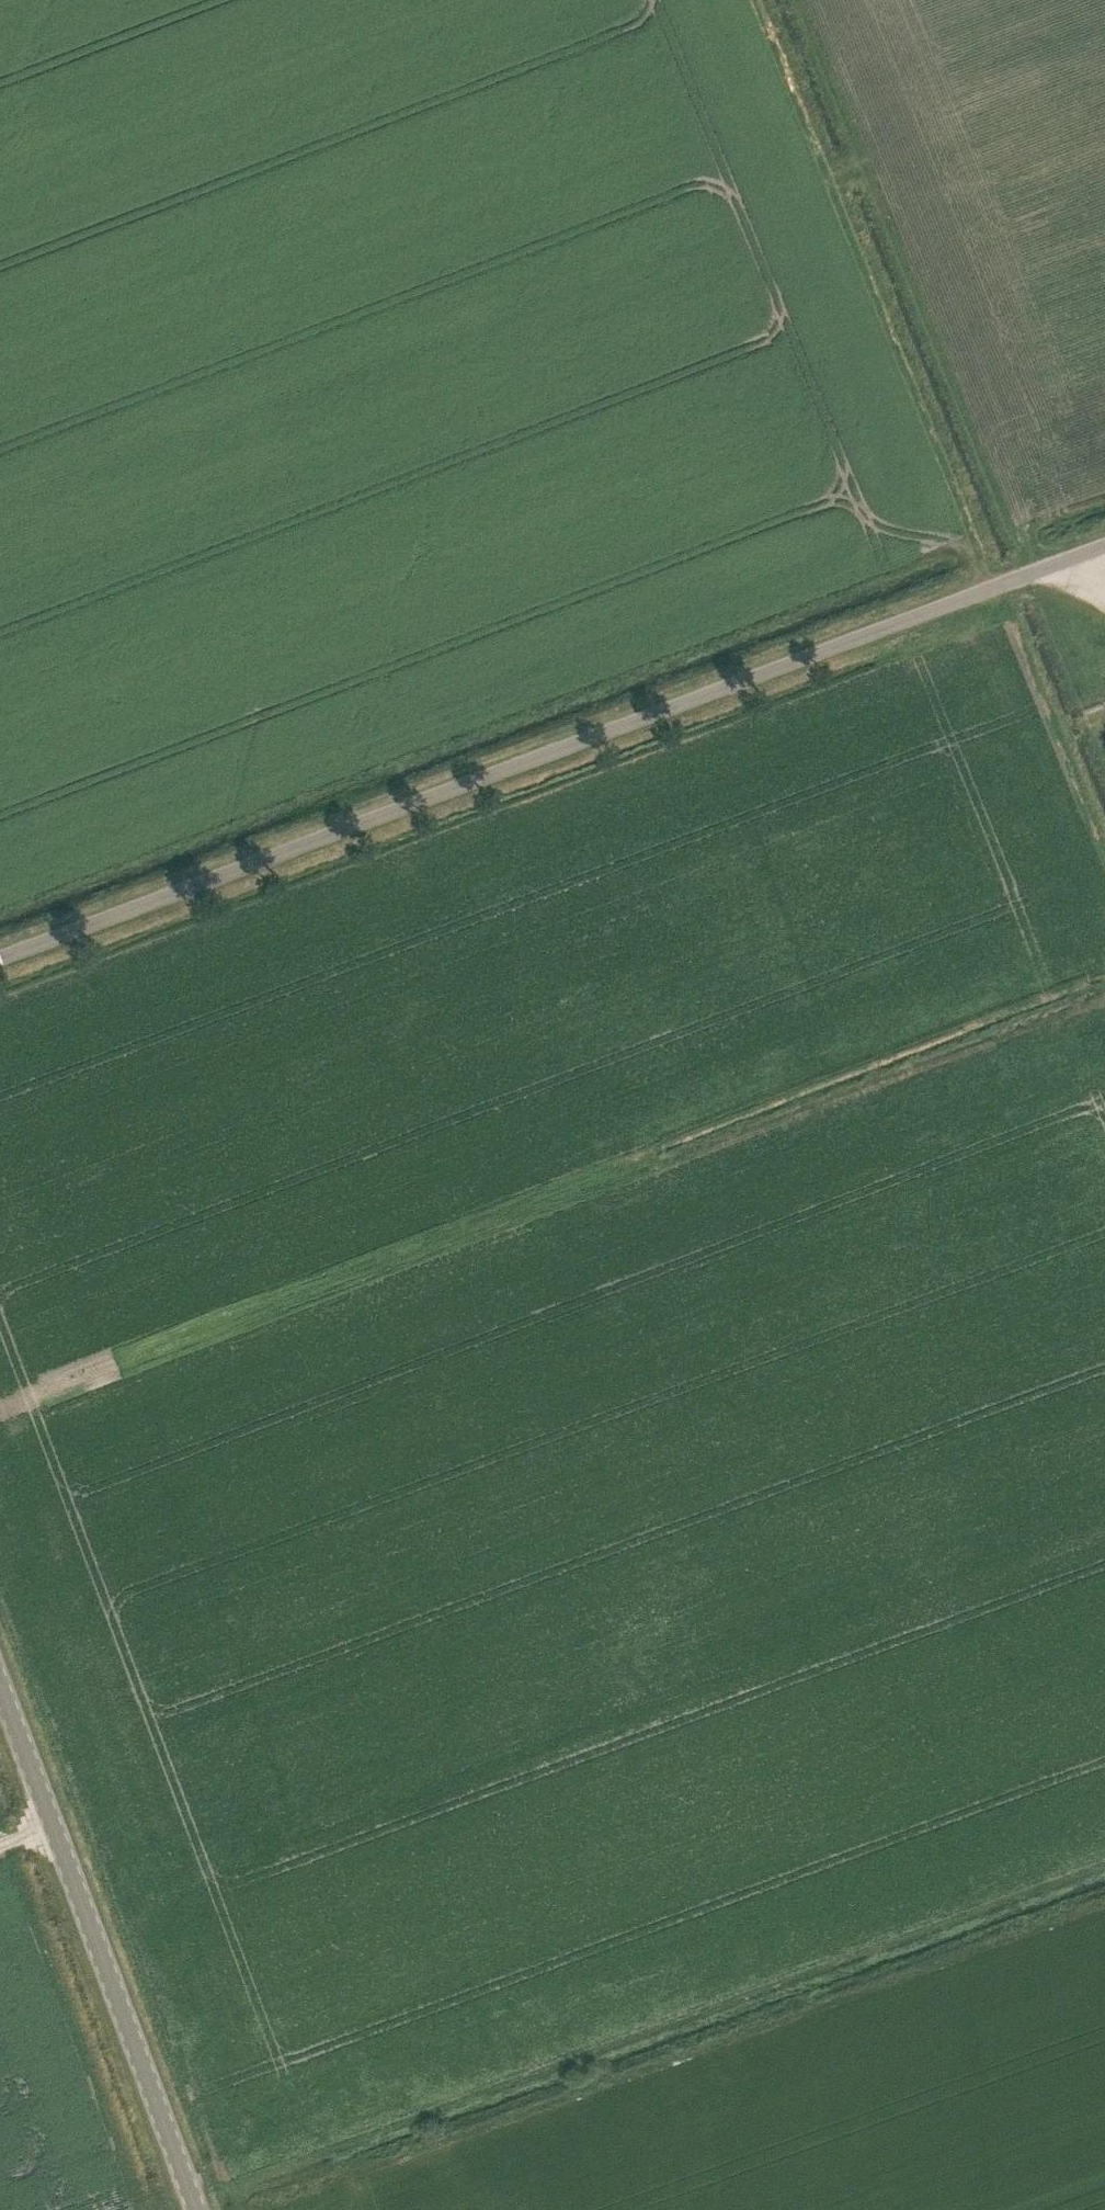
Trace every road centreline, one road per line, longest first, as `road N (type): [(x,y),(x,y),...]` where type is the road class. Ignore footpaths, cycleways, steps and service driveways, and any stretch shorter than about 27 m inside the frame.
road 1 (unclassified): [(0,960),(1104,546)]
road 2 (unclassified): [(196,2209),(0,1684)]

